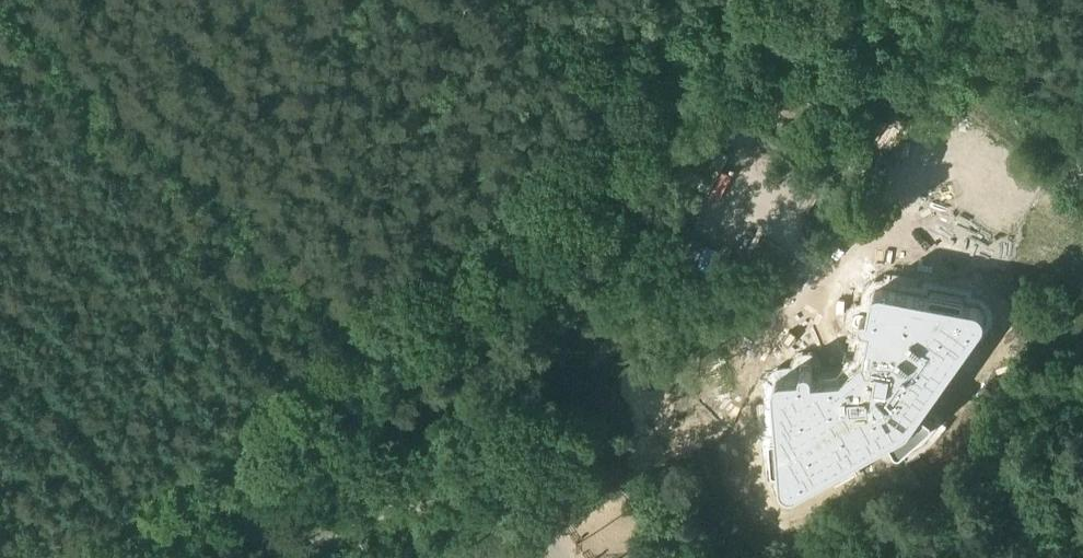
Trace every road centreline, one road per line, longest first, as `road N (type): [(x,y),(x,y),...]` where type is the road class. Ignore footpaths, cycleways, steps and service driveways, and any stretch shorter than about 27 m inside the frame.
road 1 (unclassified): [(107,557),(686,73)]
road 2 (track): [(265,554),(376,515),(464,505),(526,538),(540,557)]

